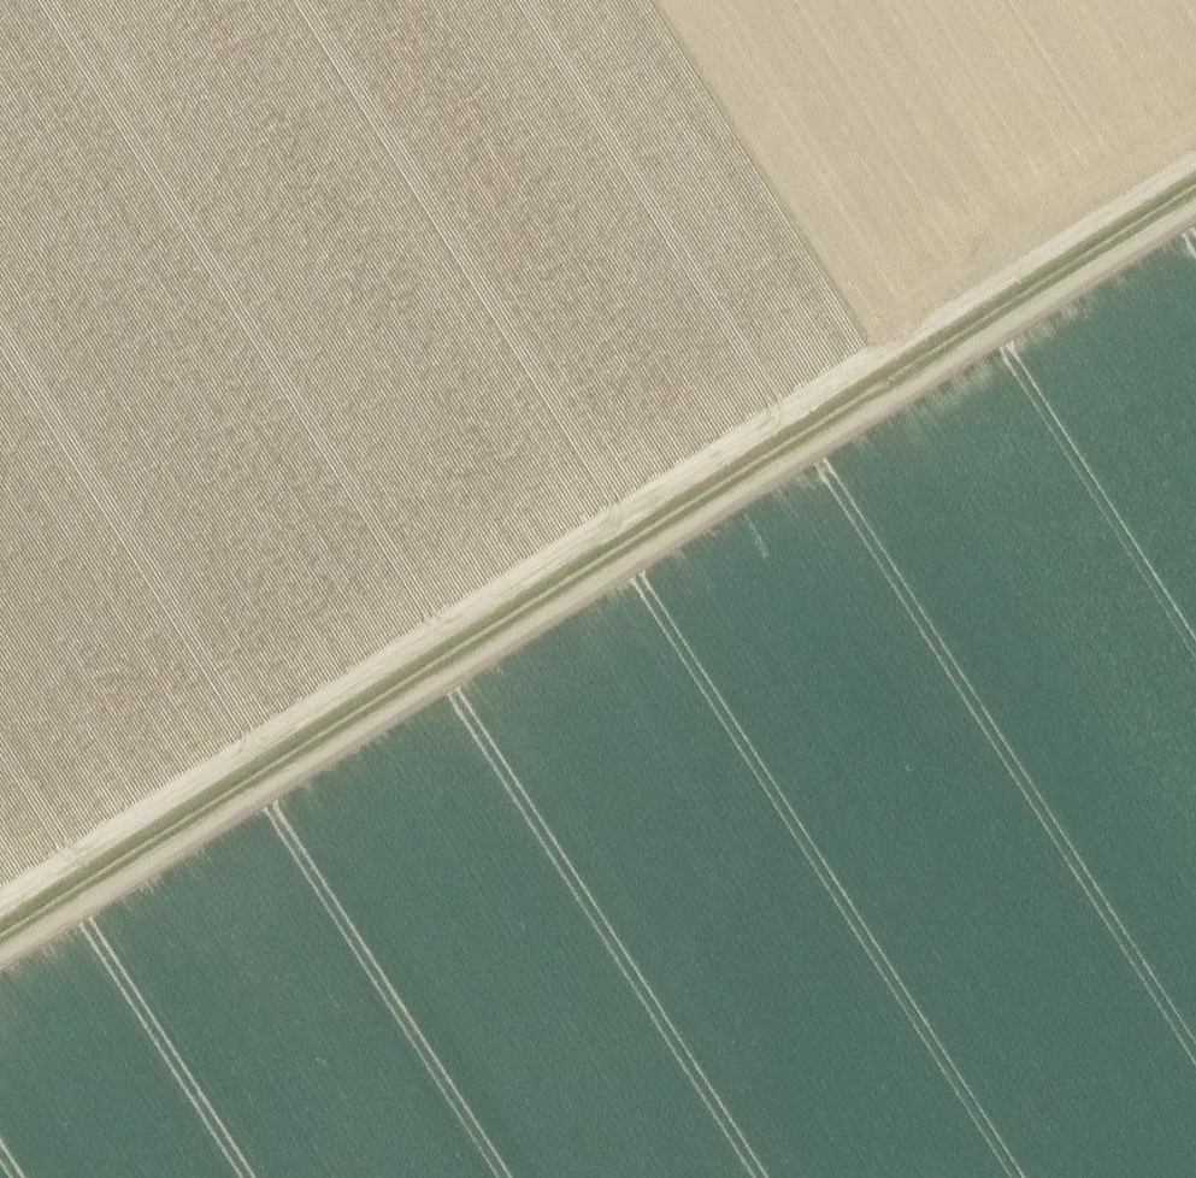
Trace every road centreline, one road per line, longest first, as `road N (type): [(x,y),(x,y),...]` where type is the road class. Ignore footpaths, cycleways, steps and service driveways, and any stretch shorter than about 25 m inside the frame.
road 1 (track): [(880,359),(1195,162)]

